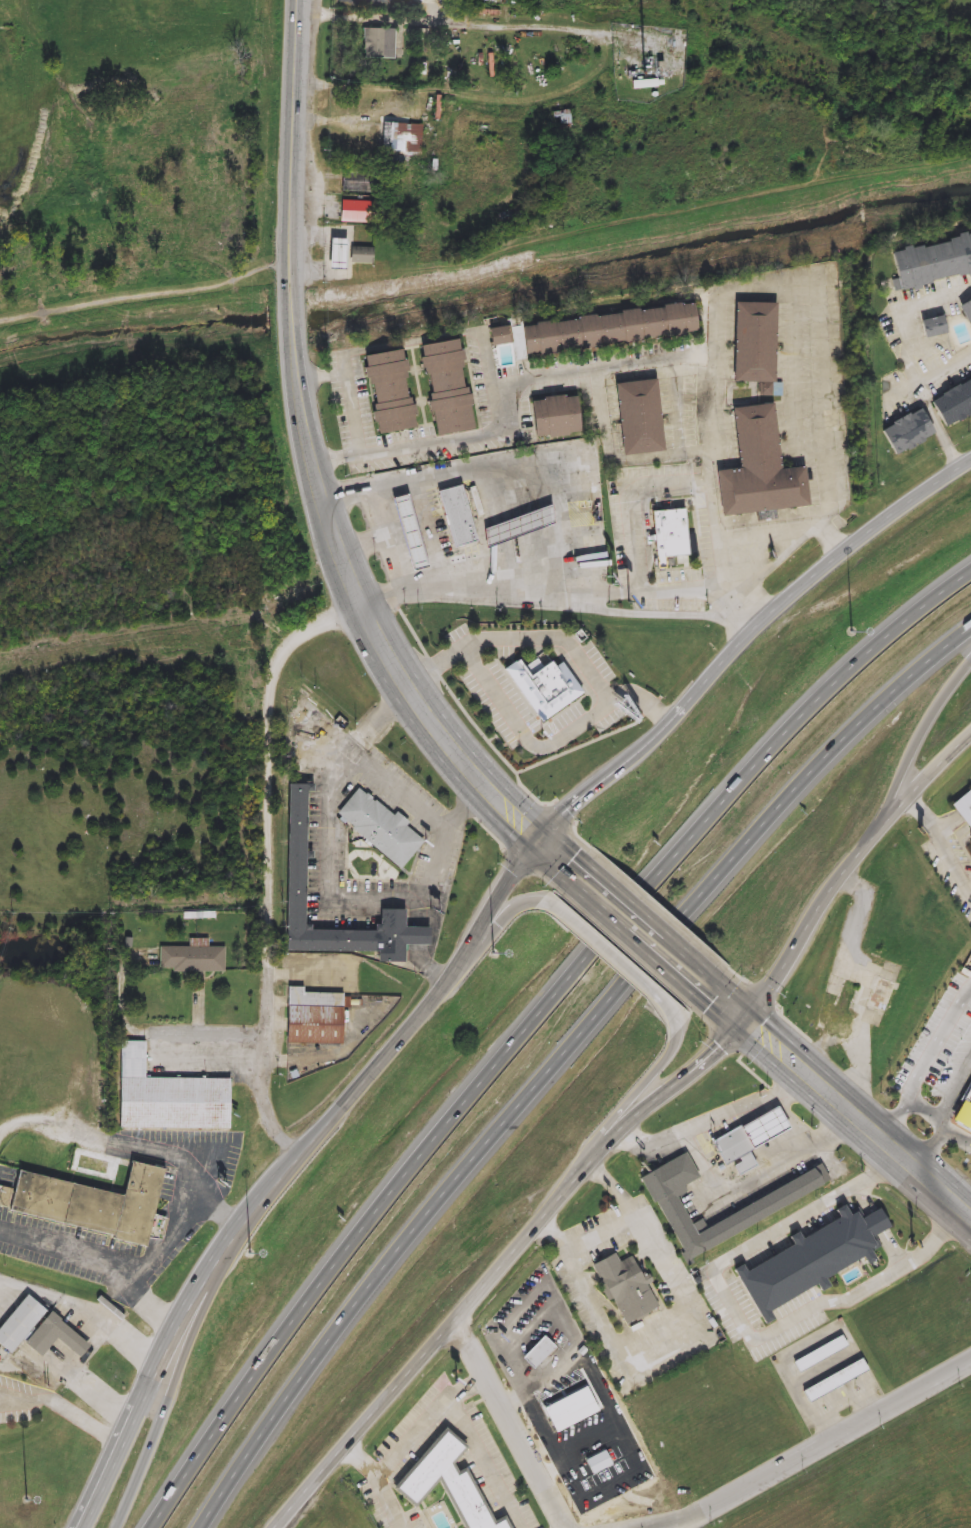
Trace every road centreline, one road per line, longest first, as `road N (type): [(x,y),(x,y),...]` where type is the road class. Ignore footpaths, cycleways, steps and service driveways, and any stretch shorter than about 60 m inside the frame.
road 1 (motorway): [(970,568),(825,690),(618,921),(425,1151),(152,1527)]
road 2 (motorway): [(200,1527),(305,1370),(490,1142),(858,735),(970,639)]
road 3 (secondary): [(273,1527),(601,1151),(746,1022),(877,831)]
road 4 (secondary): [(538,838),(447,981),(240,1227),(197,1291),(81,1527)]
road 5 (secondary): [(970,456),(820,569),(662,729),(538,838)]
road 6 (residential): [(270,995),(269,688),(278,659),(361,601)]
road 7 (primary): [(959,1207),(713,994)]
road 8 (residential): [(702,1511),(970,1363)]
road 9 (primary): [(291,278),(299,0)]
road 10 (motorway): [(197,1291),(116,1527)]
road 11 (primary): [(361,601),(323,493),(297,372)]
road 12 (primary): [(538,838),(475,777),(388,655)]
road 13 (motorway): [(877,831),(923,730),(970,661)]
road 14 (residential): [(456,1315),(548,1486)]
road 15 (primary): [(713,994),(569,865)]
road 16 (secondary): [(676,1030),(667,1007),(562,914),(538,903)]
road 17 (residential): [(312,1144),(271,1107),(270,995)]
road 18 (secondary): [(601,1151),(668,1057),(676,1030)]
road 19 (secondary): [(877,831),(970,733)]
road 20 (residential): [(271,1032),(144,1032)]

